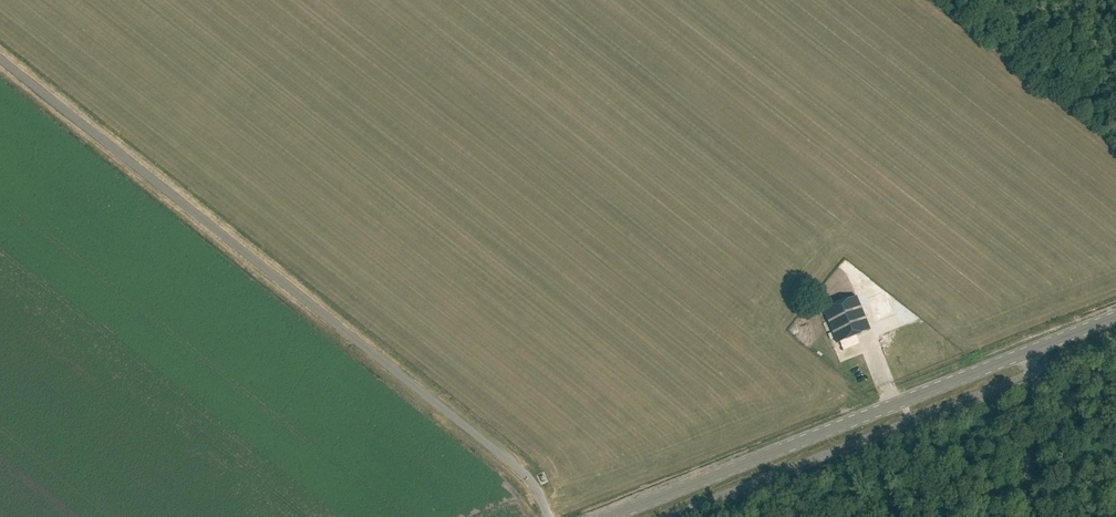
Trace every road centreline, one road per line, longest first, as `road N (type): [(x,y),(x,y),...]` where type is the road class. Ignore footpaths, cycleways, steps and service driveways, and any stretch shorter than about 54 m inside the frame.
road 1 (unclassified): [(549,516),(539,492),(508,461),(0,59)]
road 2 (tertiary): [(613,516),(1115,317)]
road 3 (track): [(1033,372),(1023,516)]

